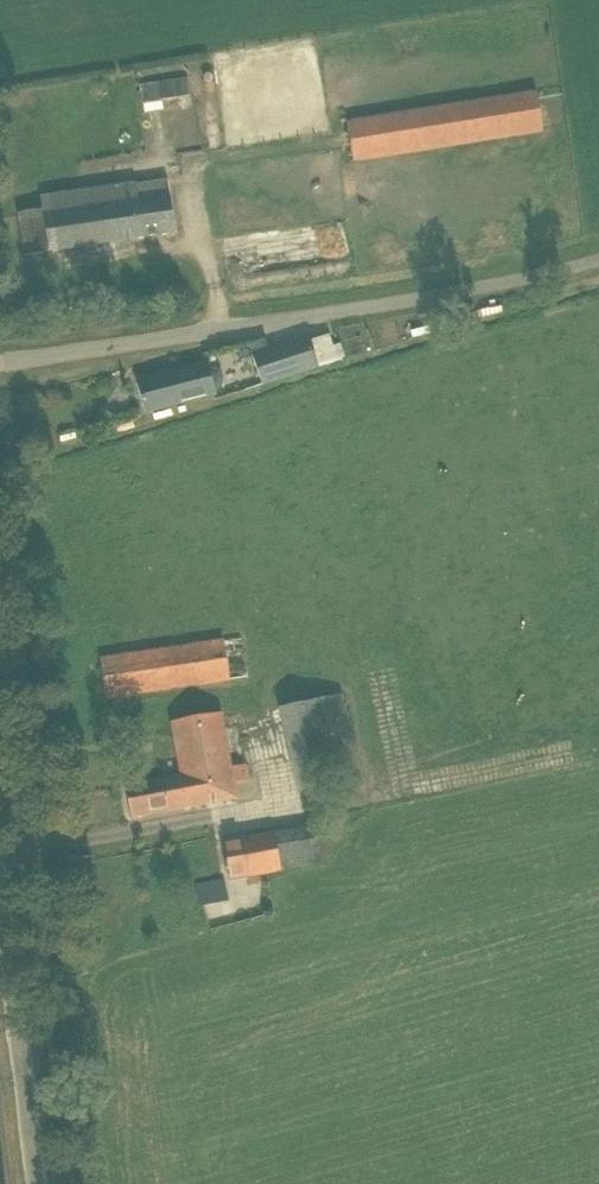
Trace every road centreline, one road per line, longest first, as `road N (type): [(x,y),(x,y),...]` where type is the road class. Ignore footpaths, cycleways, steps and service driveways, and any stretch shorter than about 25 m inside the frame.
road 1 (unclassified): [(0,362),(475,295),(598,258)]
road 2 (unclassified): [(34,1183),(0,859)]

